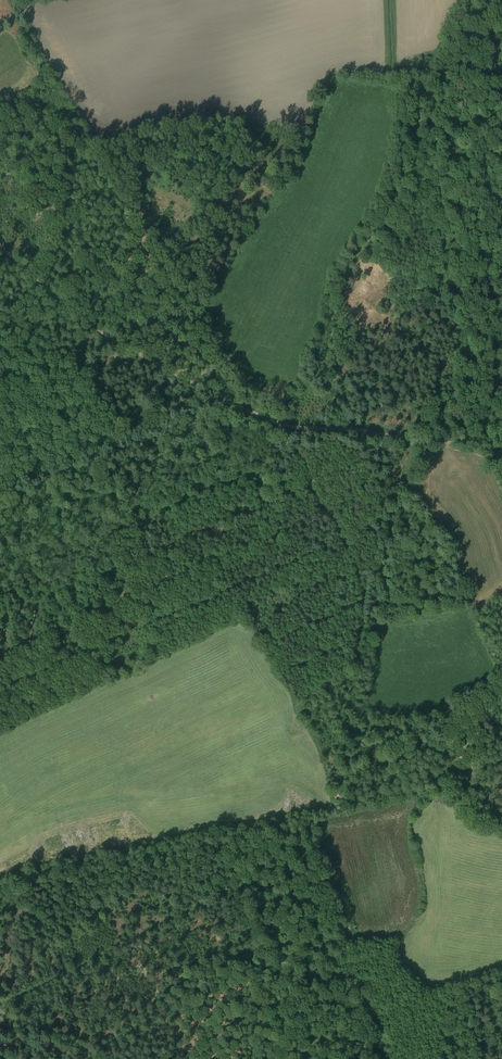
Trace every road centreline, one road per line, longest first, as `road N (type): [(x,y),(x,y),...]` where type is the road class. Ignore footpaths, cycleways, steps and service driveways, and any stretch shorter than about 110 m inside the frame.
road 1 (track): [(0,246),(95,331),(284,427),(471,443),(501,461)]

